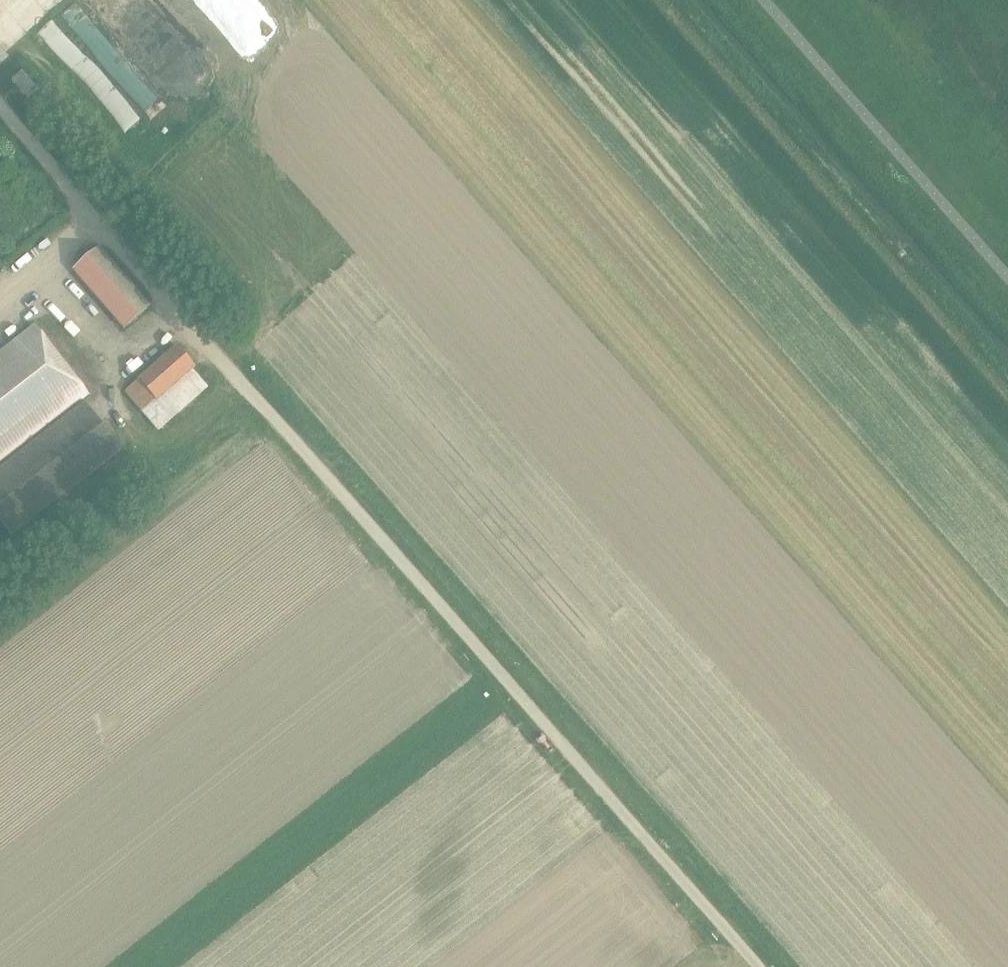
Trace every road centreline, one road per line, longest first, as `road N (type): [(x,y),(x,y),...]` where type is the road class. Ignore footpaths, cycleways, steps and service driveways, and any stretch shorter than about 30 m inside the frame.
road 1 (track): [(757,966),(0,106)]

